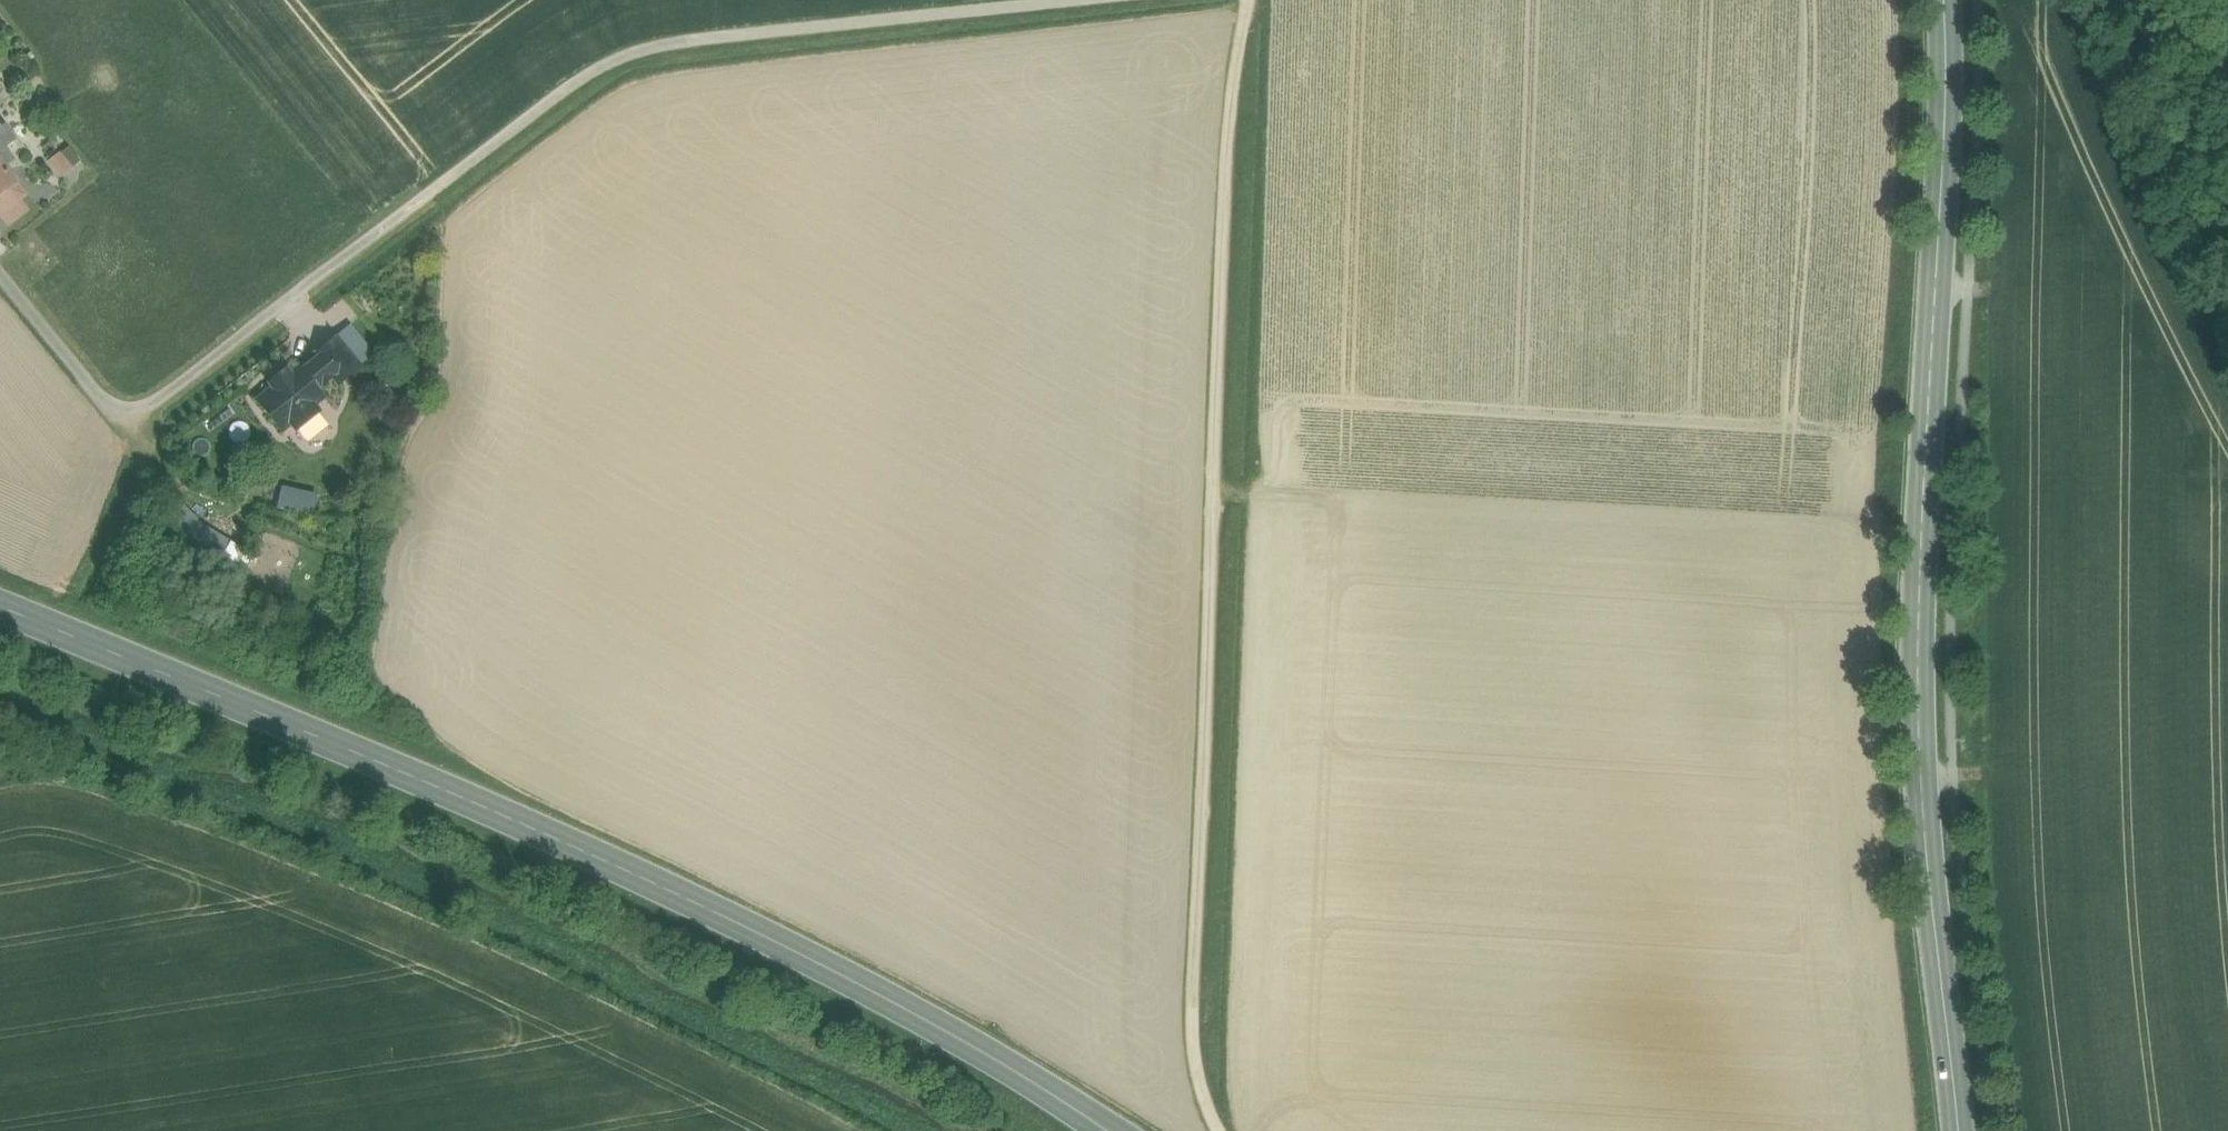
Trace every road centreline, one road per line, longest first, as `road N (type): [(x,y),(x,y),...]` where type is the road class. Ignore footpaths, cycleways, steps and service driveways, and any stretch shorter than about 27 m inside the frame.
road 1 (unclassified): [(0,276),(129,429),(601,73),(695,43),(1115,0)]
road 2 (primary): [(0,603),(771,941),(1106,1130)]
road 3 (unclassified): [(1257,0),(1202,1063),(1219,1130)]
road 4 (secondary): [(1944,0),(1918,729),(1958,1130)]

